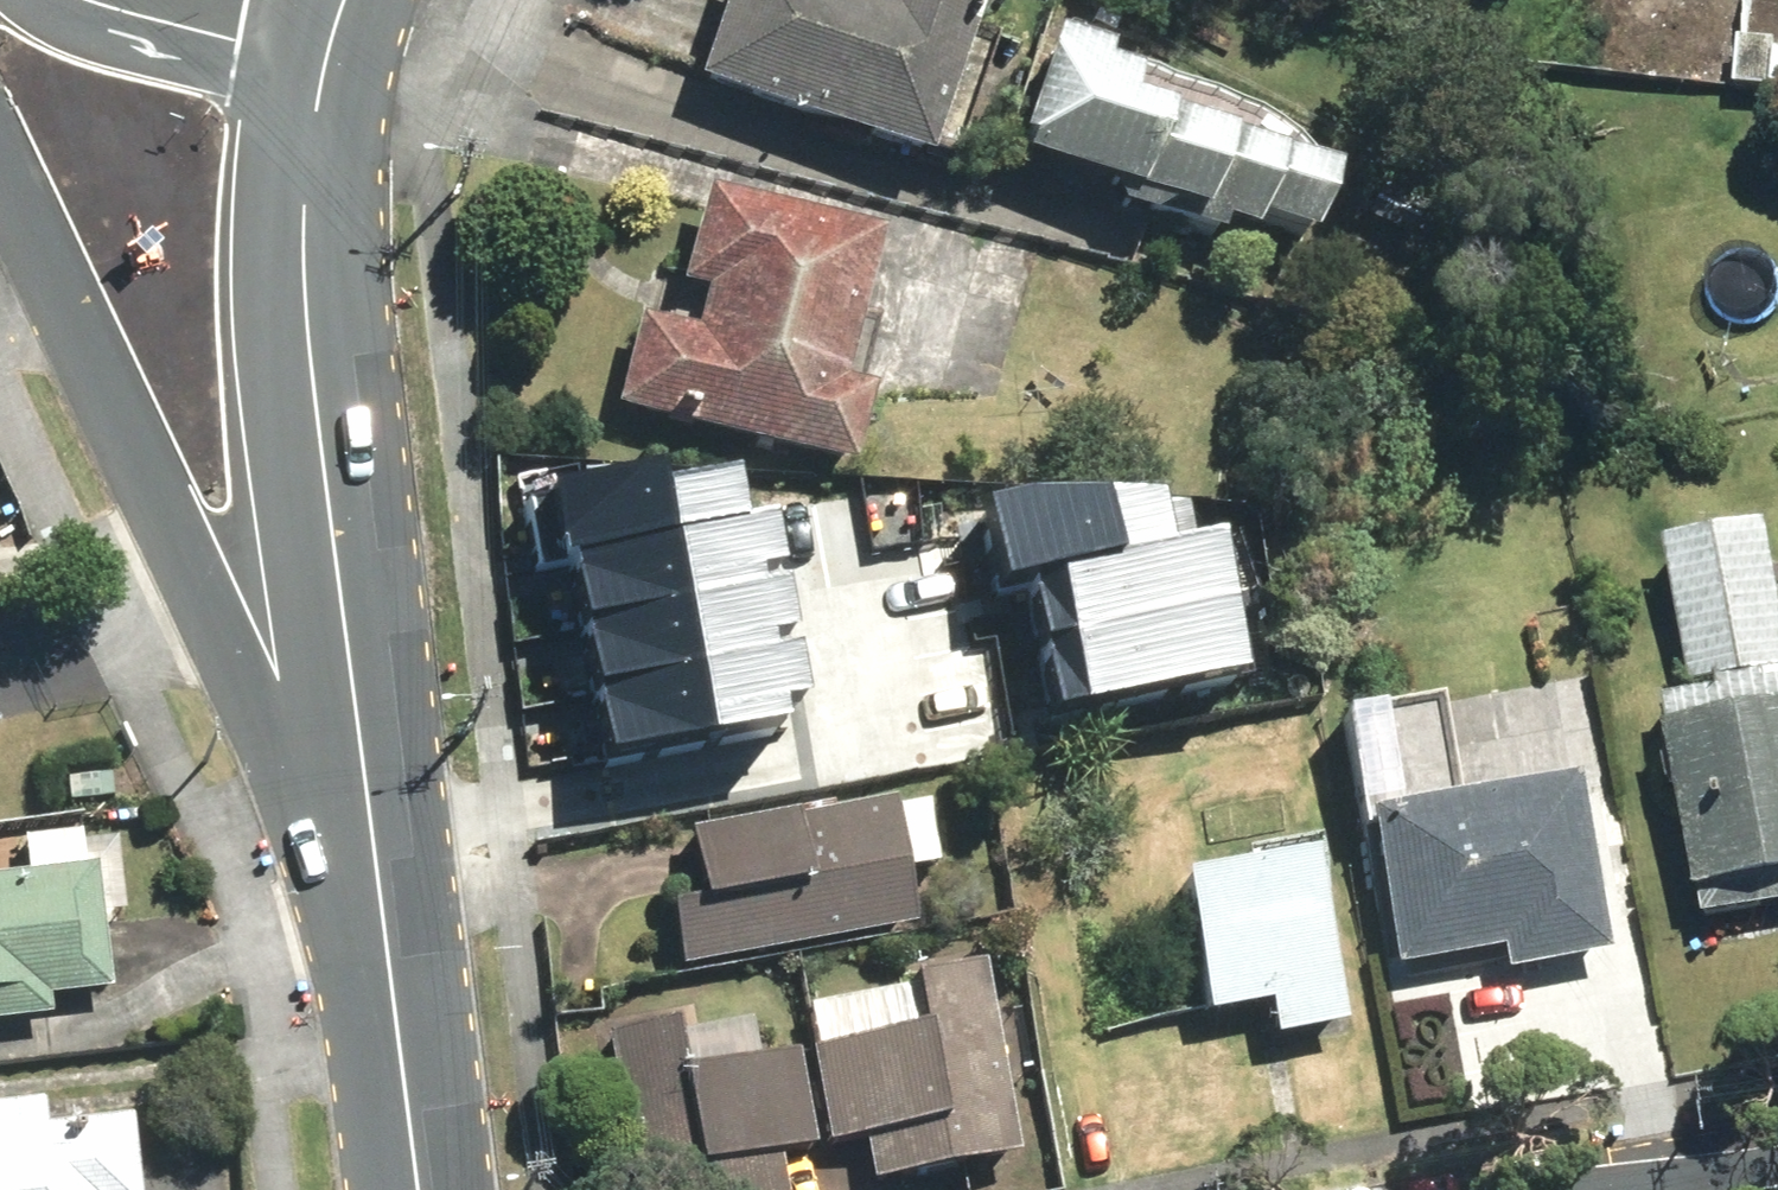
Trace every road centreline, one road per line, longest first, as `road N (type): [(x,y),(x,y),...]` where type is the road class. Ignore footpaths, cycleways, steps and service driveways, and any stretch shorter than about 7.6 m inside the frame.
road 1 (primary): [(387,977),(301,285),(303,189),(324,42)]
road 2 (tertiary): [(387,977),(68,322),(0,159)]
road 3 (tertiary): [(93,0),(242,43),(324,42)]
road 4 (primary): [(414,1189),(387,977)]

